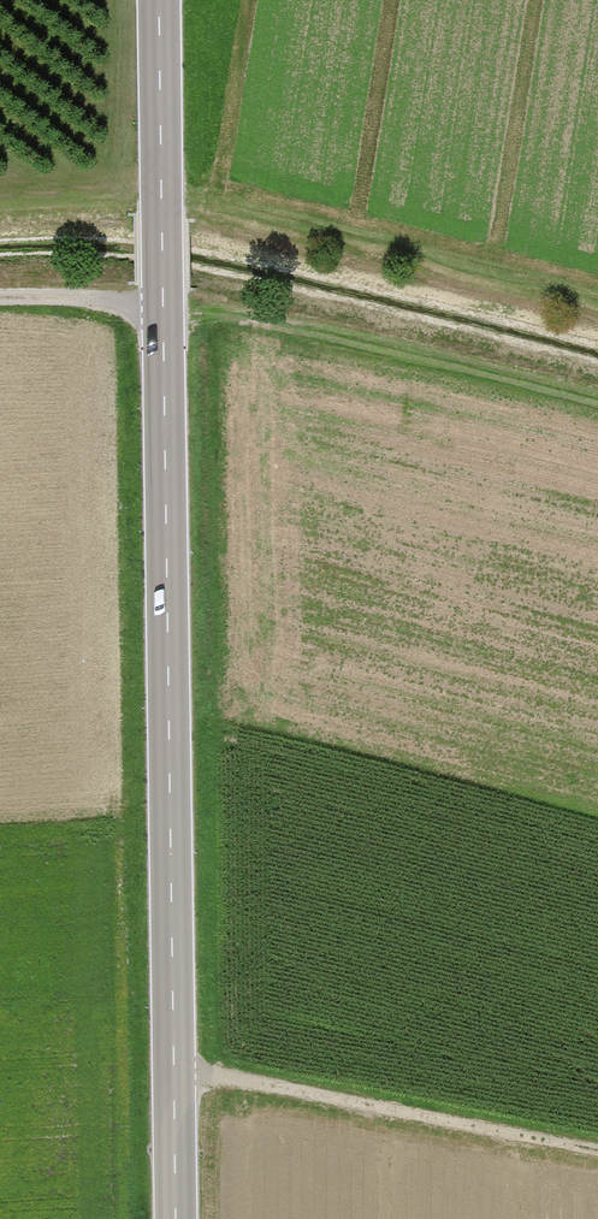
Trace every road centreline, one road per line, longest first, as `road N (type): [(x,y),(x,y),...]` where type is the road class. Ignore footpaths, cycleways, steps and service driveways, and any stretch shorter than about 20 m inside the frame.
road 1 (secondary): [(176,1218),(163,285)]
road 2 (track): [(597,304),(105,185),(0,193)]
road 3 (track): [(174,1071),(597,1164)]
road 4 (secondary): [(159,0),(163,285)]
road 5 (track): [(163,312),(56,295),(0,296)]

